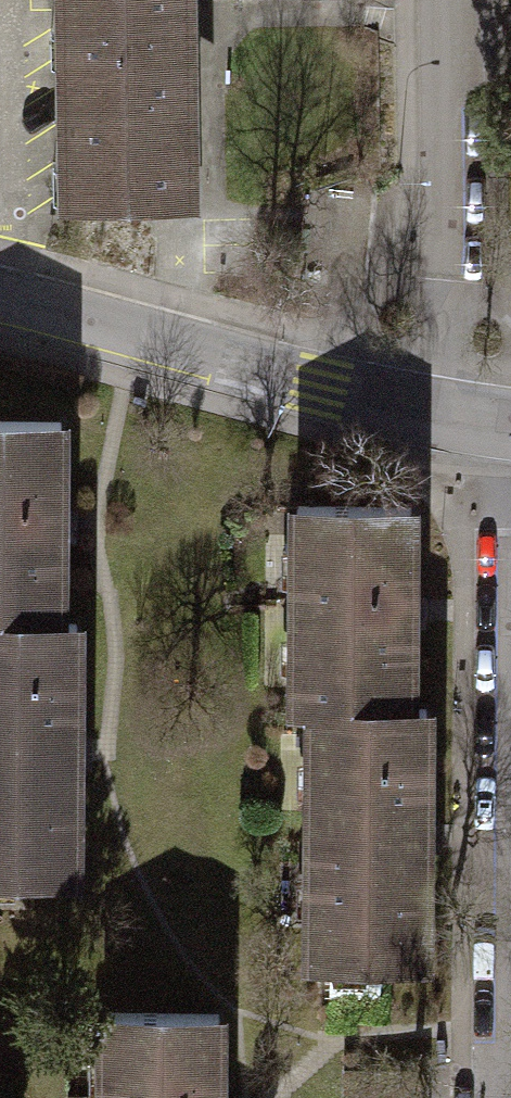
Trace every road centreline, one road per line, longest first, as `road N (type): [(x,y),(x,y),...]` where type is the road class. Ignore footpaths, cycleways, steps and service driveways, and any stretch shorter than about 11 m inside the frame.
road 1 (residential): [(438,414),(131,337),(0,290)]
road 2 (residential): [(441,0),(438,414)]

